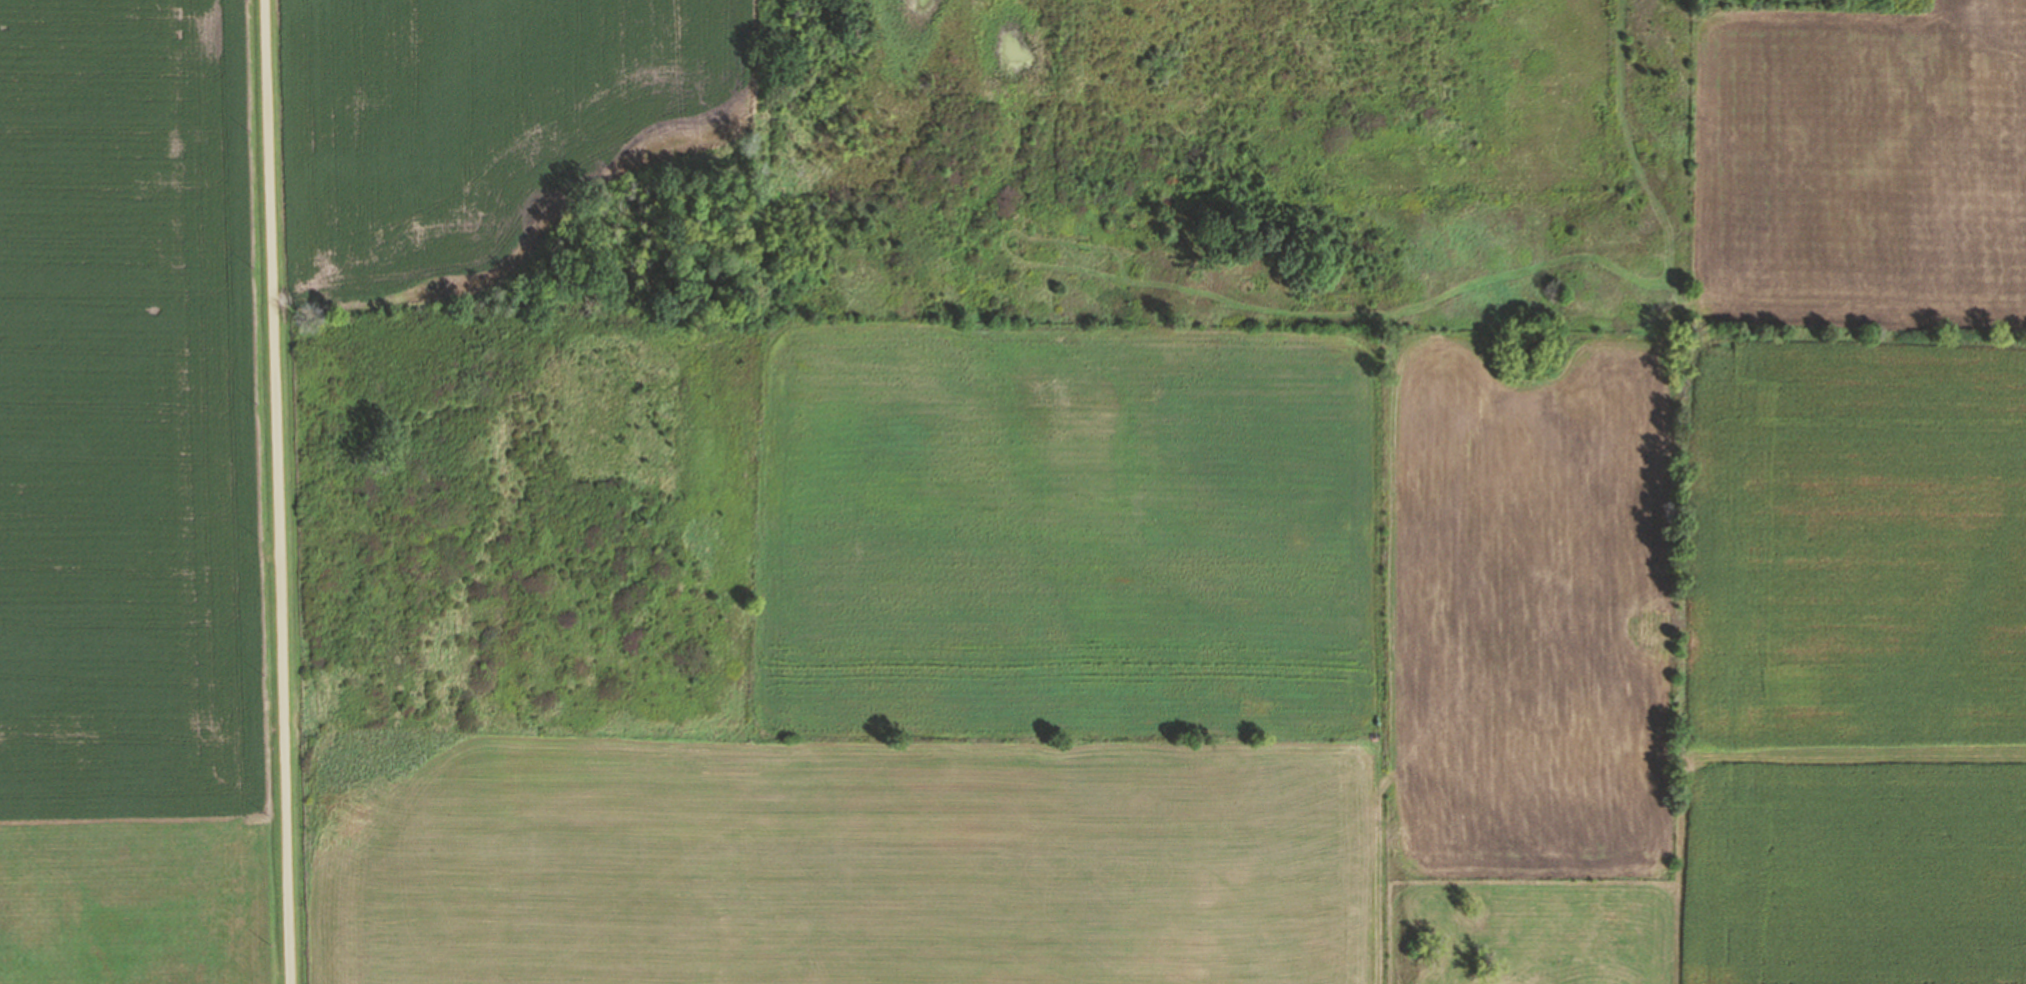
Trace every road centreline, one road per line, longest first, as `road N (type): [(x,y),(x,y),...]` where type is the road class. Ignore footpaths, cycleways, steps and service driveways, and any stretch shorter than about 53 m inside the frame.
road 1 (residential): [(290,983),(264,0)]

